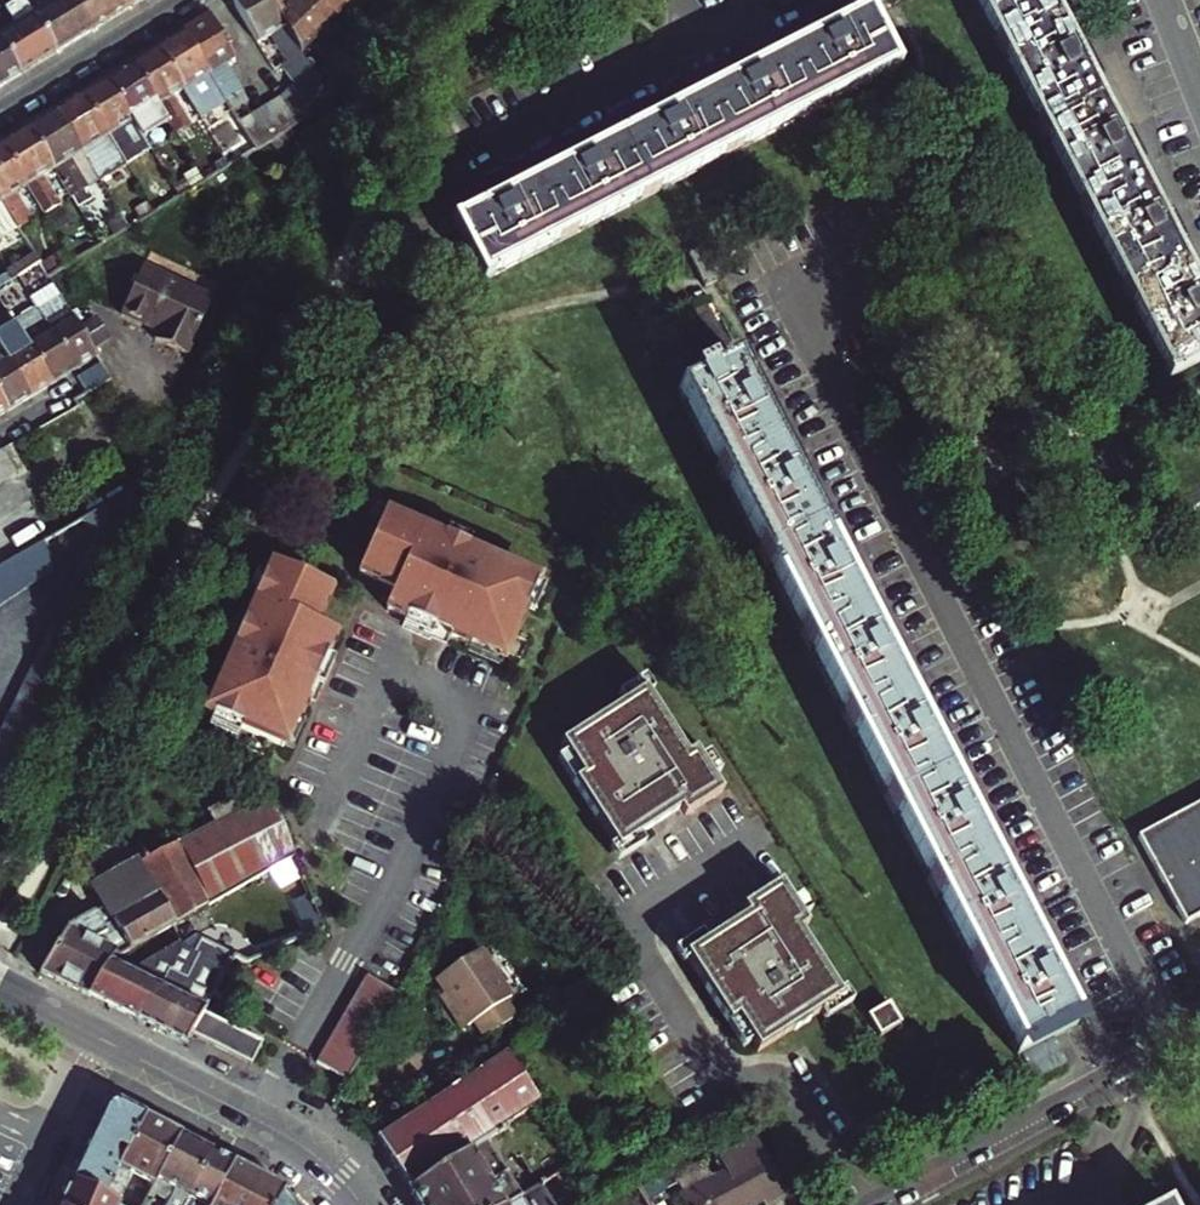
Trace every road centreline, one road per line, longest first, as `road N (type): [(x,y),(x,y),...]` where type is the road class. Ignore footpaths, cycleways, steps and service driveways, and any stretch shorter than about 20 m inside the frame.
road 1 (residential): [(1168,1043),(808,333),(826,279)]
road 2 (residential): [(861,1204),(791,1091),(711,1067),(619,920),(756,835)]
road 3 (residential): [(867,1204),(1168,1043)]
road 4 (secondary): [(364,1204),(313,1152),(89,1033)]
road 5 (residential): [(692,45),(489,155)]
road 6 (residential): [(0,110),(183,0)]
road 7 (residential): [(89,1033),(13,1204)]

